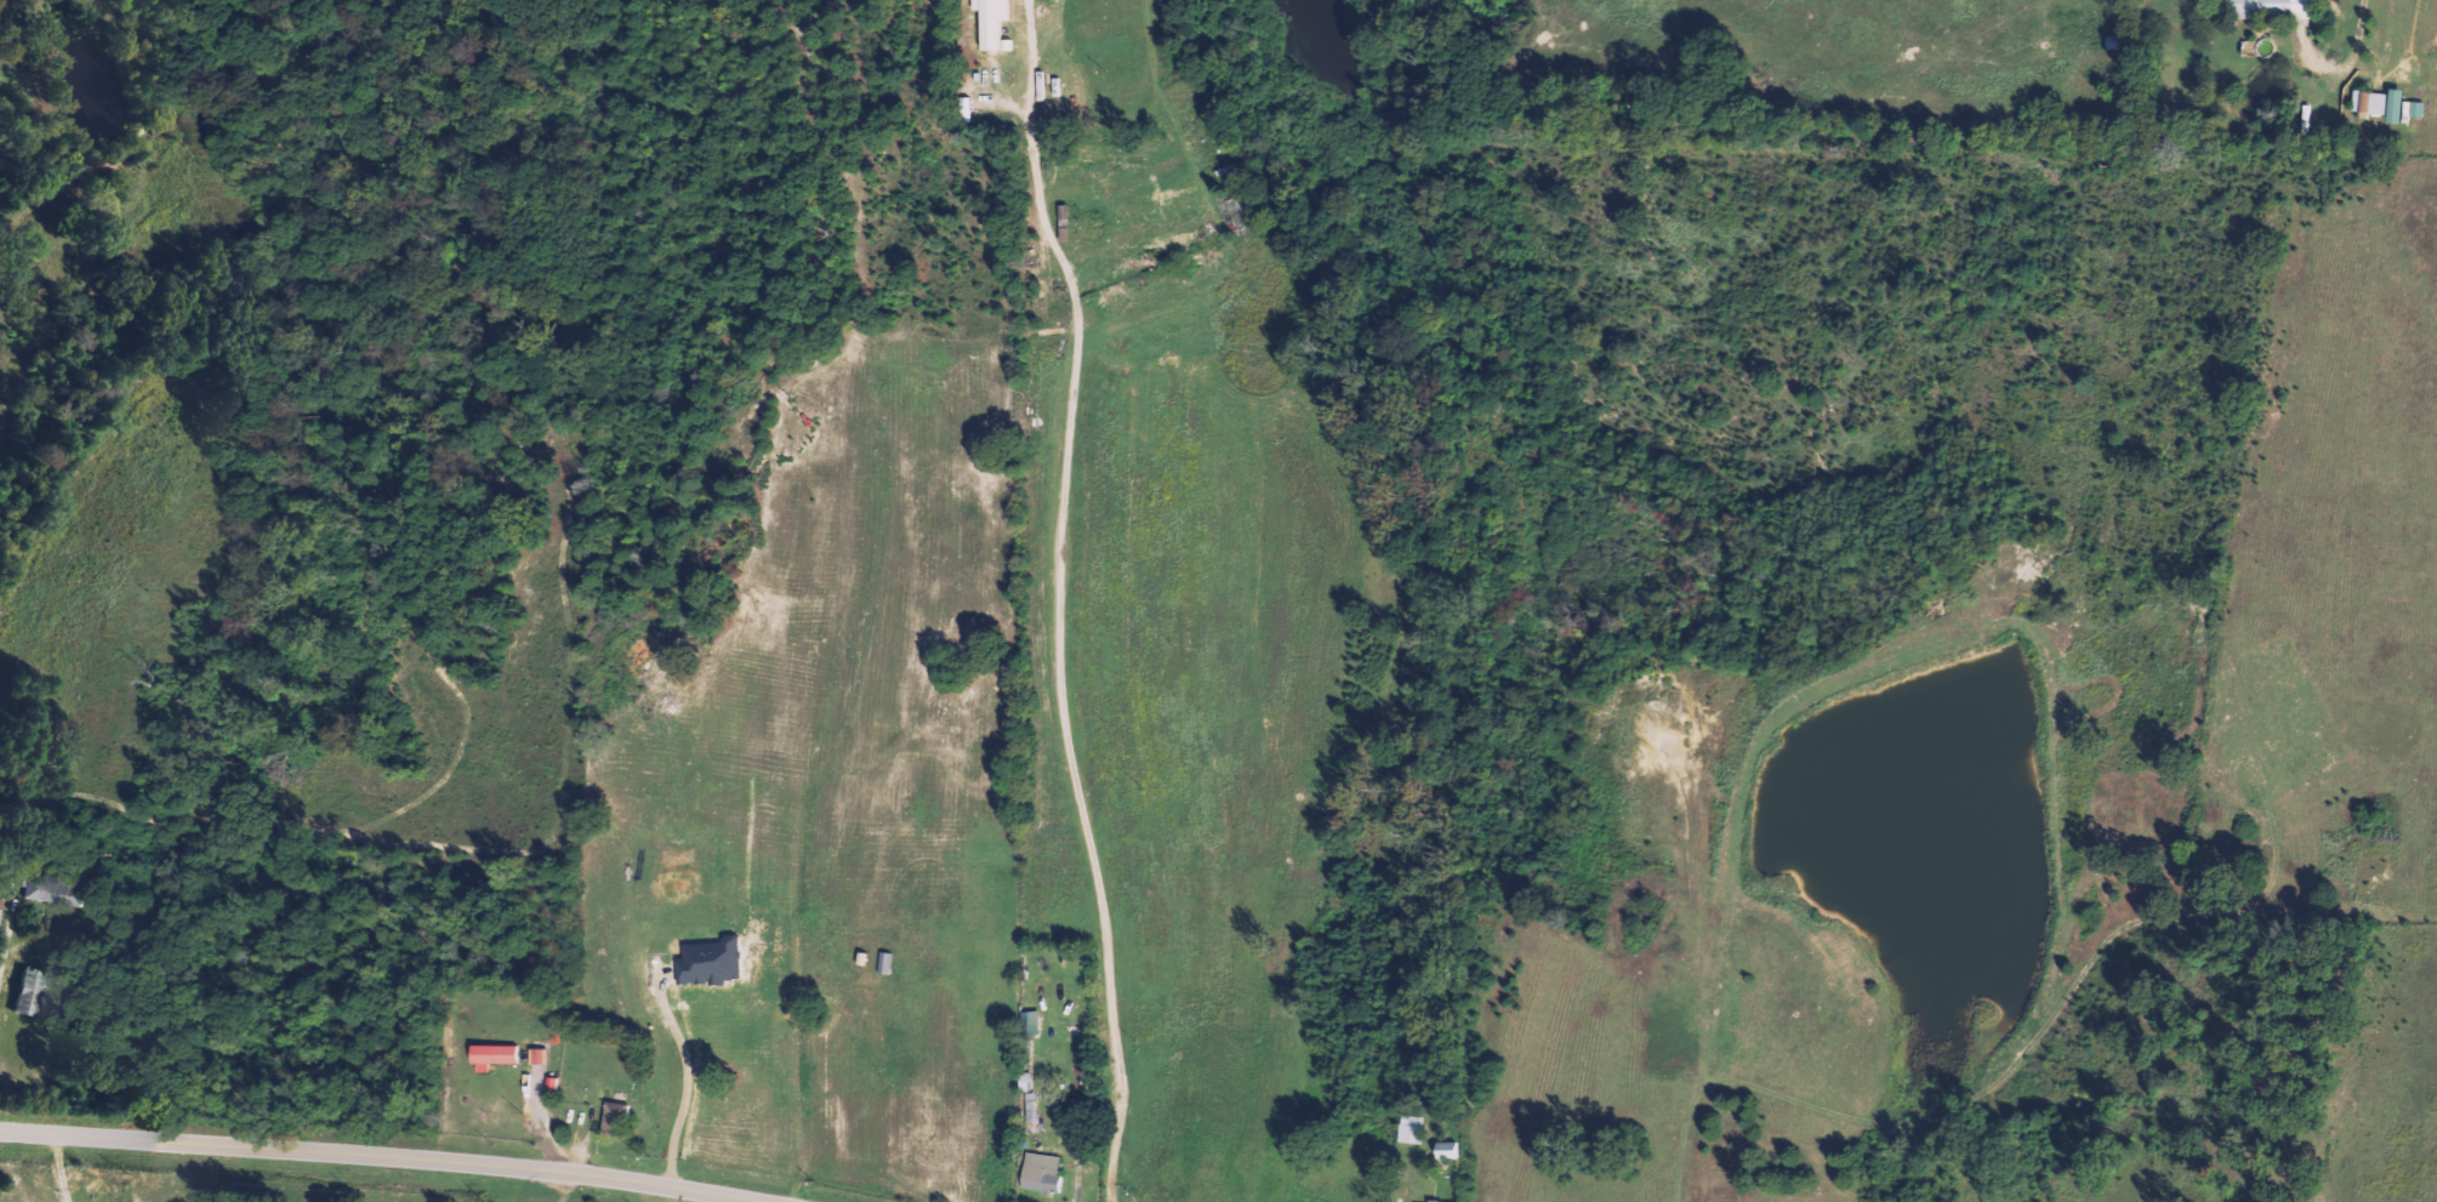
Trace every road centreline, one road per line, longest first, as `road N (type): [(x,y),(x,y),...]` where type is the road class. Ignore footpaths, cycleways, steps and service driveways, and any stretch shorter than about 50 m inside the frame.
road 1 (residential): [(768,1201),(486,1163),(0,1133)]

